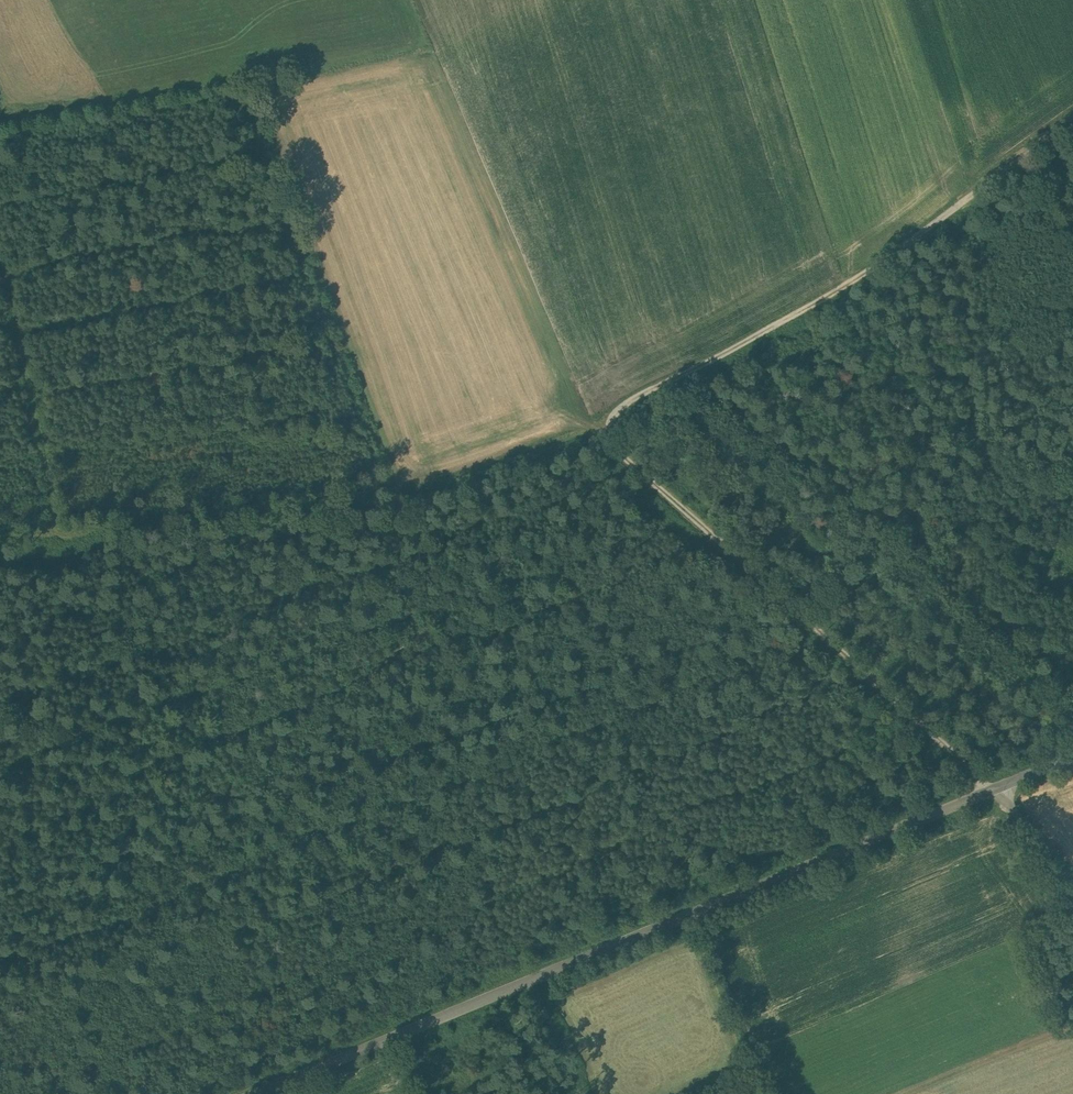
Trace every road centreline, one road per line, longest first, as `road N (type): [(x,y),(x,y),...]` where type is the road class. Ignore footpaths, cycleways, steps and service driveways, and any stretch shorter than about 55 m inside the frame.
road 1 (track): [(1072,118),(856,278),(629,403),(614,413),(609,433),(617,449),(989,790)]
road 2 (unclassified): [(989,790),(255,1093)]
road 3 (unclassified): [(989,790),(1039,838),(1072,897)]
road 4 (track): [(539,977),(587,1093)]

